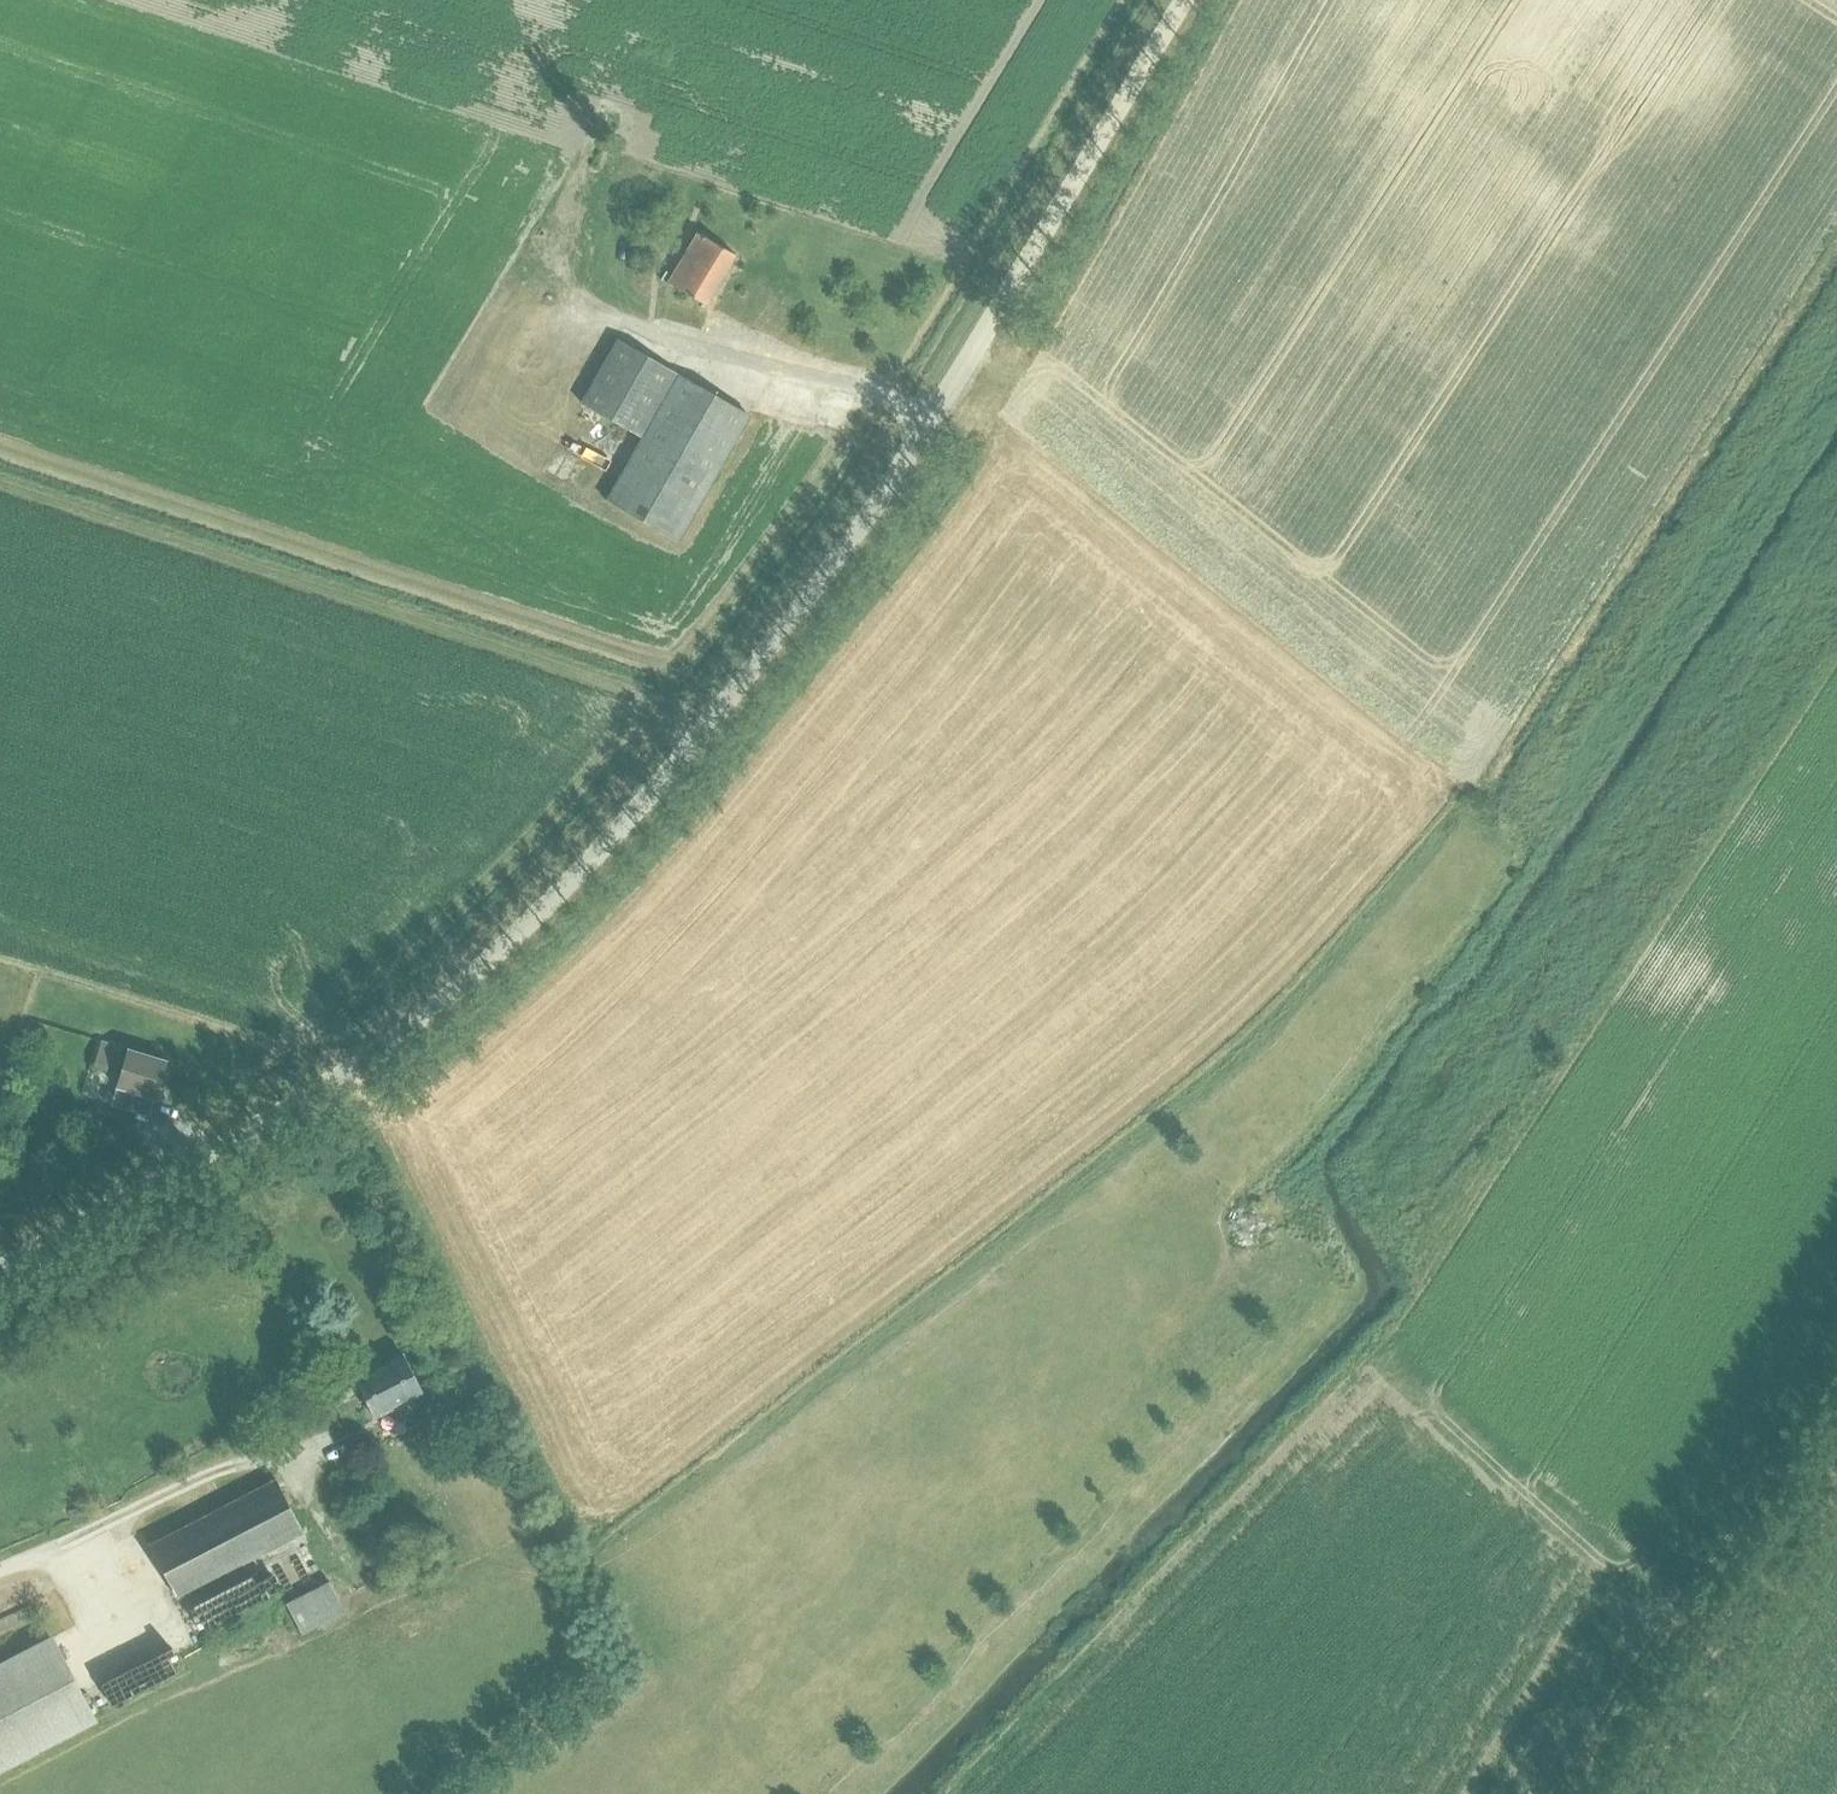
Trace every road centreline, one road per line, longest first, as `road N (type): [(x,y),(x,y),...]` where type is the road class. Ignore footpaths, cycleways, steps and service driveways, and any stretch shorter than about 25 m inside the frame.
road 1 (unclassified): [(0,1265),(371,1066),(635,804),(932,440),(1202,0)]
road 2 (track): [(1626,1793),(1836,1453)]

